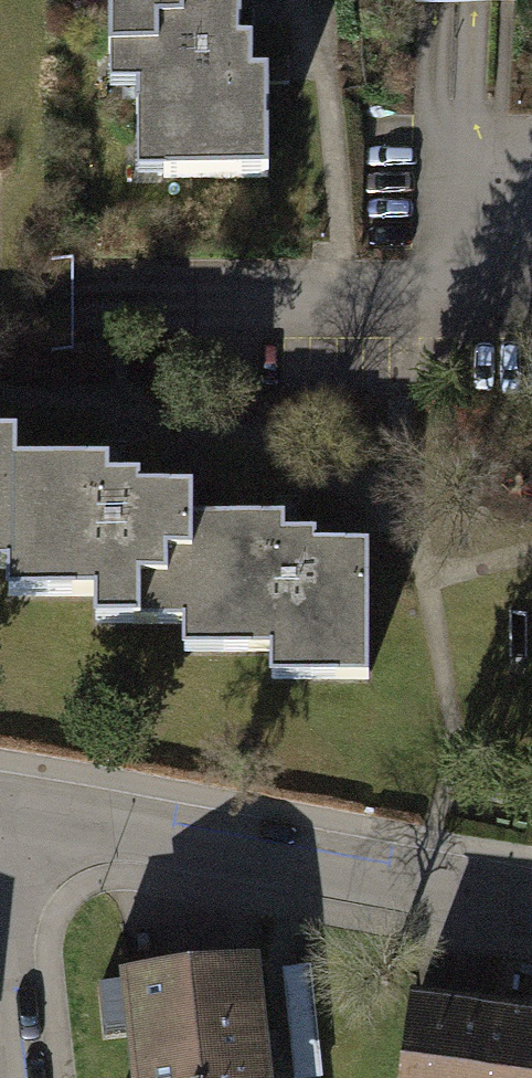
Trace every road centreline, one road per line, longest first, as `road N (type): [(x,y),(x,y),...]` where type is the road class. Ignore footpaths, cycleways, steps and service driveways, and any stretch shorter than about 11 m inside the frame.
road 1 (residential): [(0,806),(531,903)]
road 2 (residential): [(0,919),(17,1077)]

